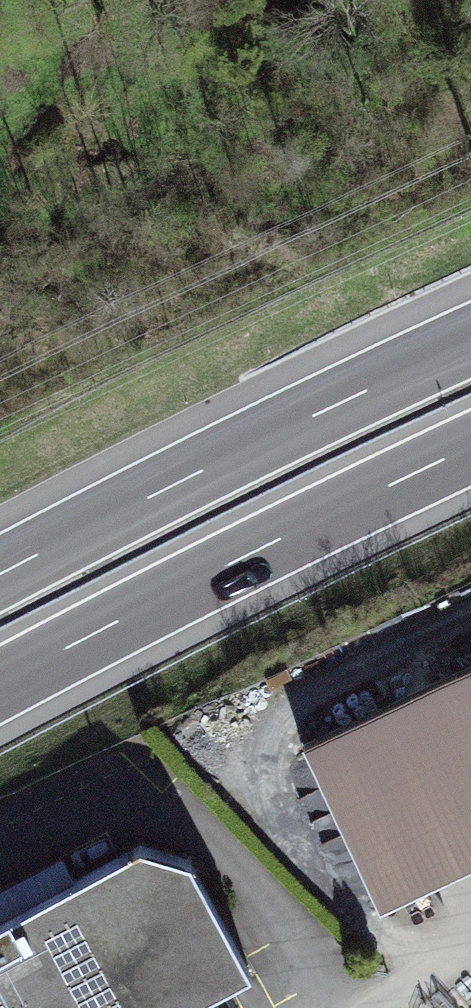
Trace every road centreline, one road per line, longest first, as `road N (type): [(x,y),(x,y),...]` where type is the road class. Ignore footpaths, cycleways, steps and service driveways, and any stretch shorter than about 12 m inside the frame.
road 1 (motorway): [(0,686),(470,449)]
road 2 (motorway): [(470,341),(0,573)]

